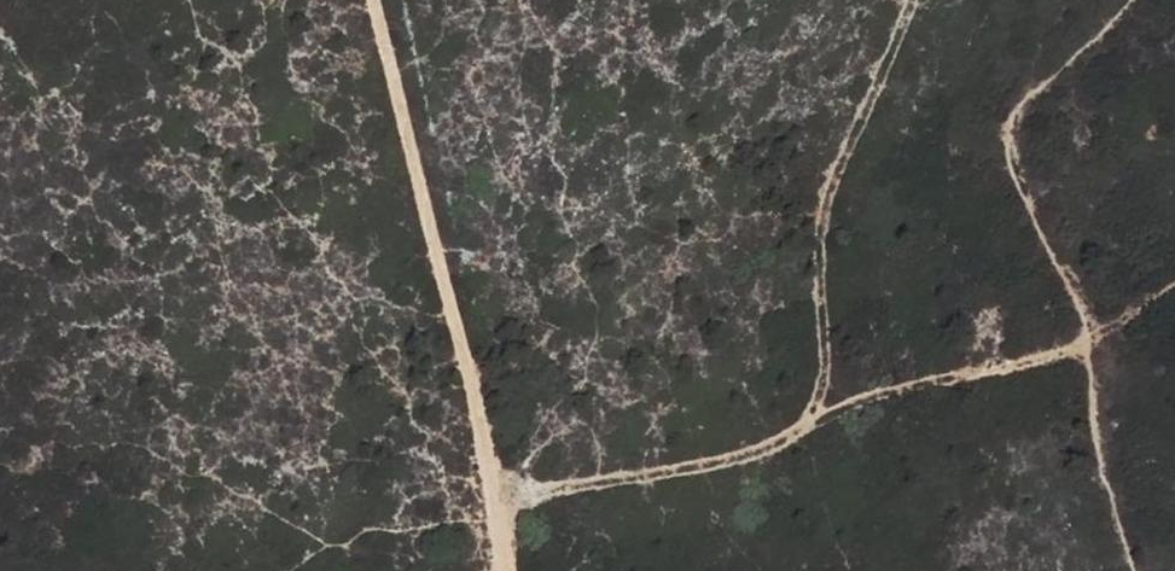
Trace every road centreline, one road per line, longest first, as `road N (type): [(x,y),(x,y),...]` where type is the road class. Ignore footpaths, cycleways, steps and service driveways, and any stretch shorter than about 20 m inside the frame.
road 1 (track): [(497,505),(586,484),(717,468),(780,446),(881,391),(1007,372),(1091,342),(1174,286)]
road 2 (track): [(375,0),(513,570)]

